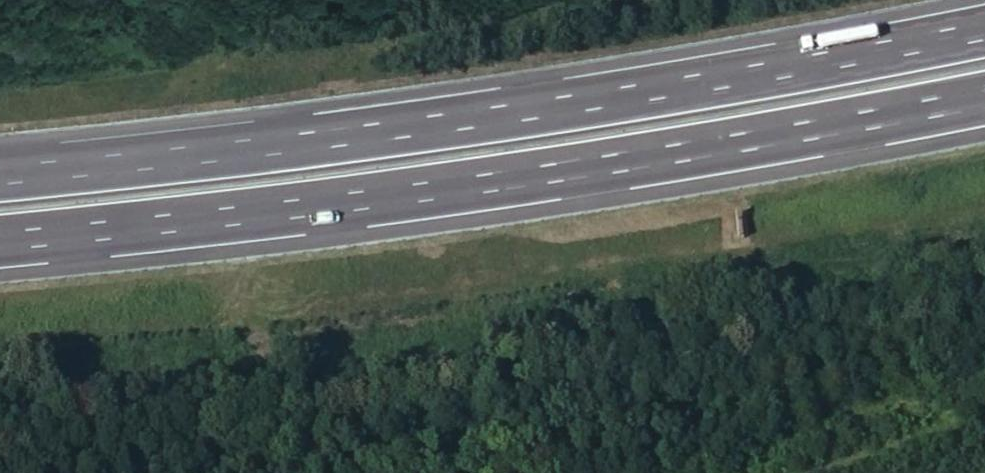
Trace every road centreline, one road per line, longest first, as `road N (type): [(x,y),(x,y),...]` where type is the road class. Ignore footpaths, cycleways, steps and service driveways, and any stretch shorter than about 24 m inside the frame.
road 1 (motorway): [(984,30),(362,135),(0,180)]
road 2 (motorway): [(0,246),(359,203),(984,99)]

